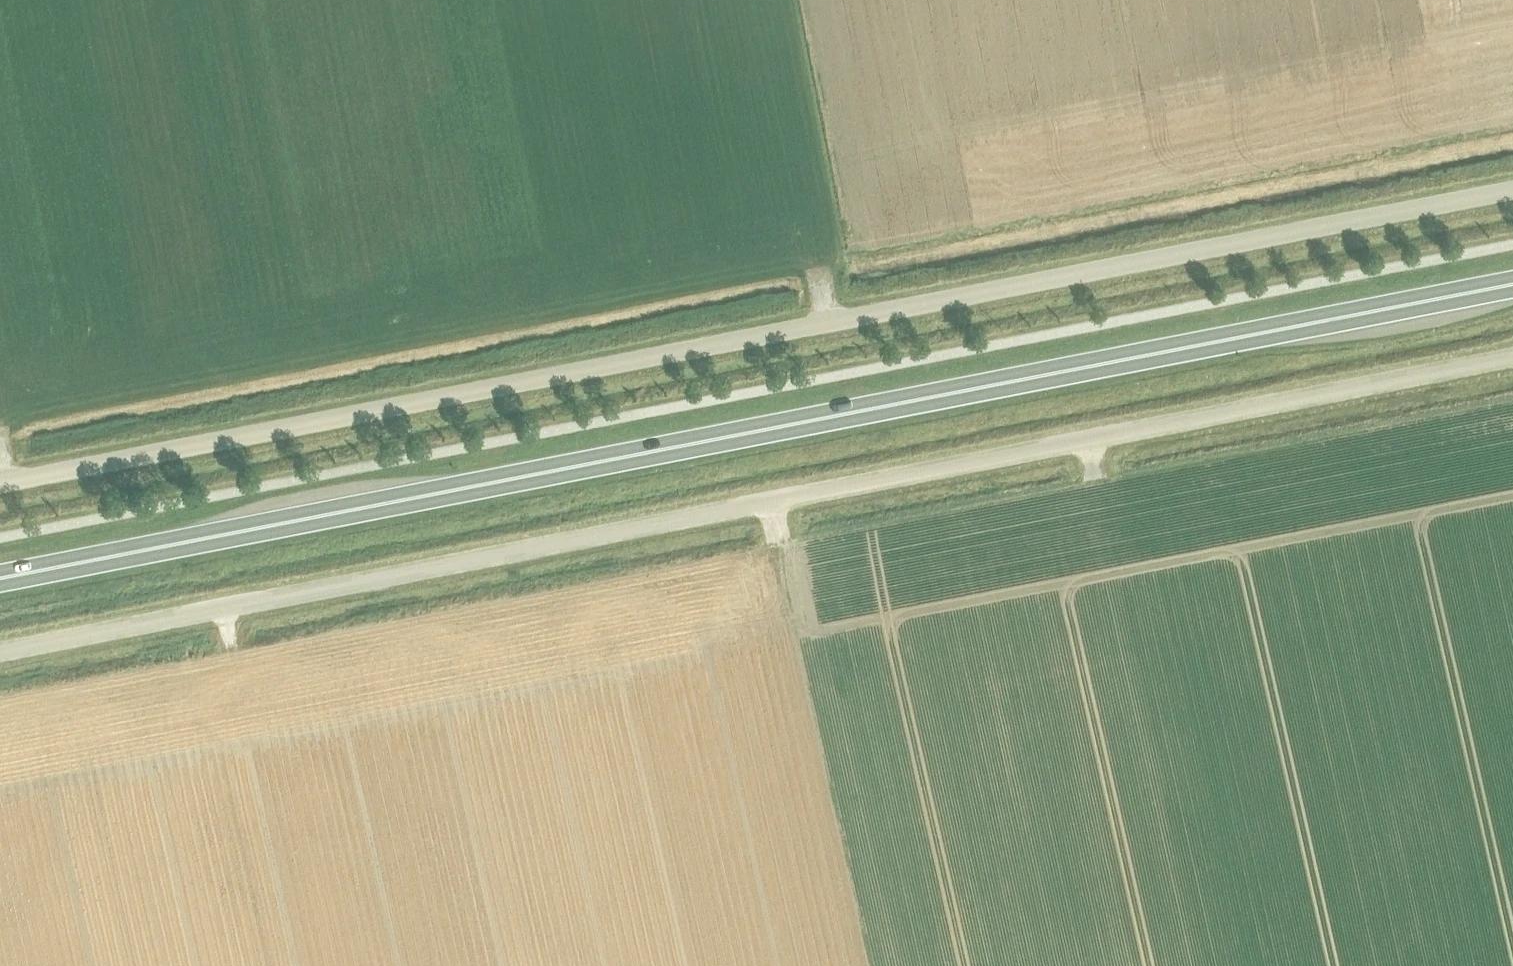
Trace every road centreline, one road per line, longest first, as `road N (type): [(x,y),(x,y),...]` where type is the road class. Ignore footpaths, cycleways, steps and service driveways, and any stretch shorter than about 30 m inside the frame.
road 1 (unclassified): [(0,484),(1512,190)]
road 2 (unclassified): [(0,650),(1512,356)]
road 3 (trunk): [(0,577),(1512,284)]

